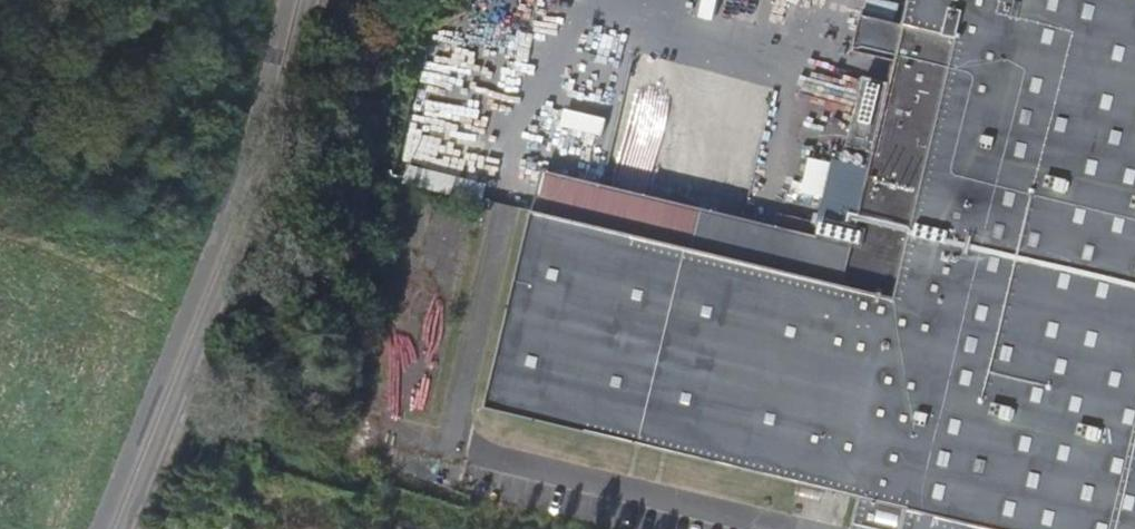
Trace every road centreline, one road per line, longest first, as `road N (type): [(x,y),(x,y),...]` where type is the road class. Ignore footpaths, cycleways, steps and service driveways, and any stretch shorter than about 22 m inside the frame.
road 1 (unclassified): [(121,528),(225,271),(307,0)]
road 2 (unclassified): [(285,0),(206,262),(102,528)]

